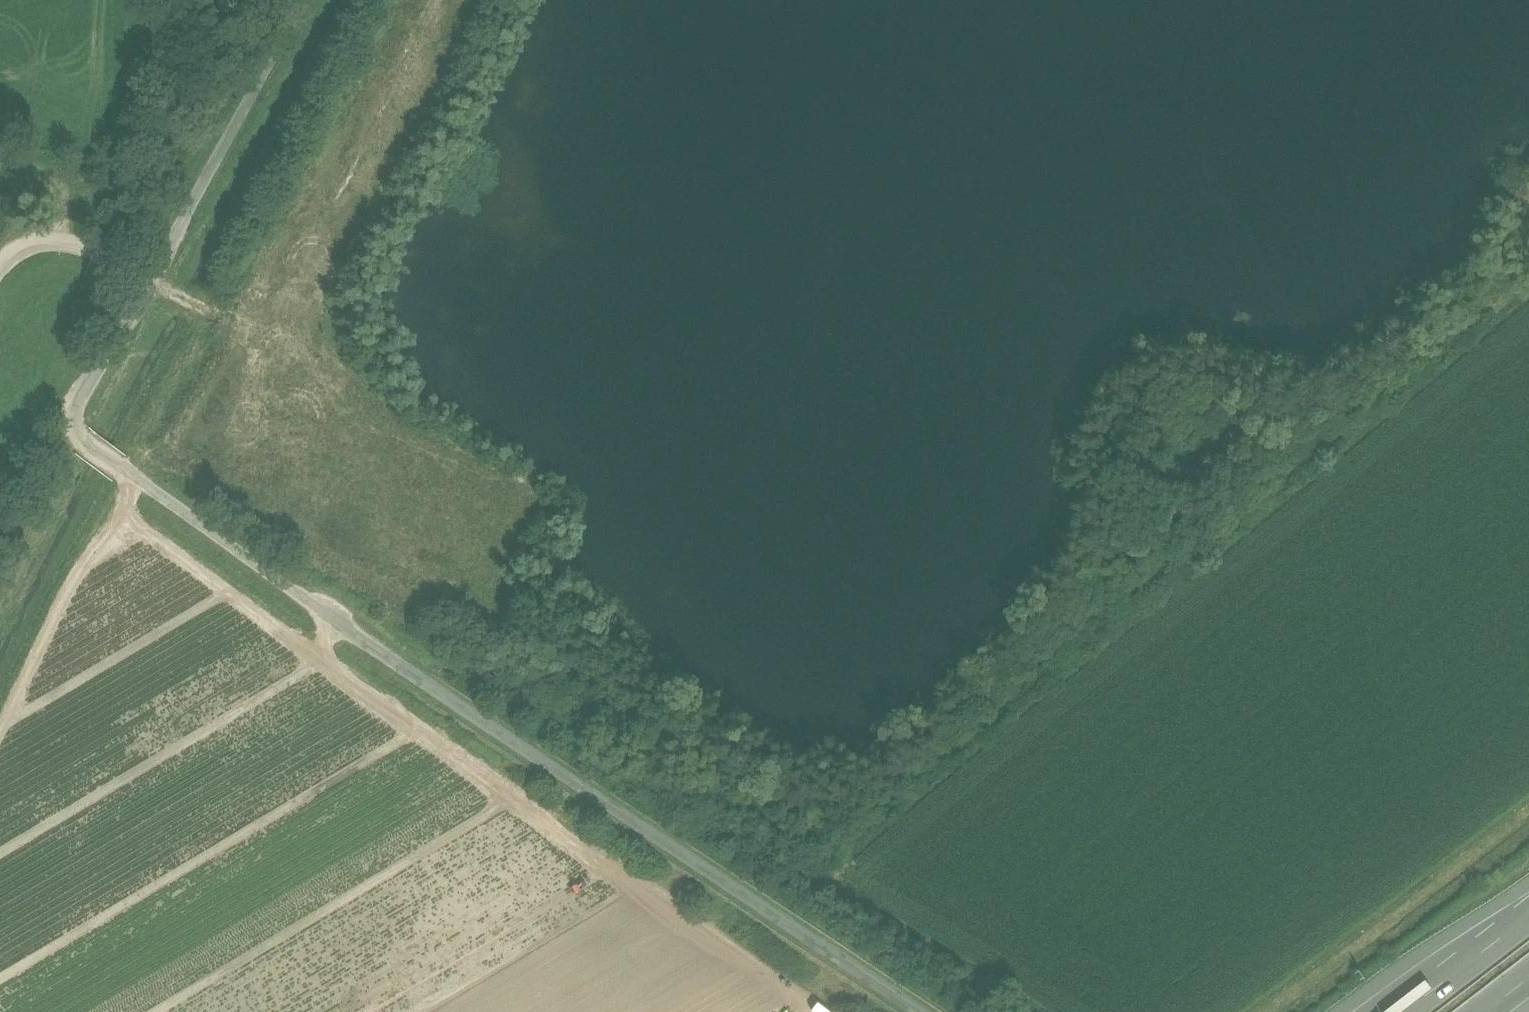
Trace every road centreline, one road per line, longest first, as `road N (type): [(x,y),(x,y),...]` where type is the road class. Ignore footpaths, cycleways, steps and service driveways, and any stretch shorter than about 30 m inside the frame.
road 1 (unclassified): [(149,287),(76,409),(77,431),(408,673),(911,1011)]
road 2 (unclassified): [(322,0),(149,287)]
road 3 (unclassified): [(0,273),(28,252),(63,244),(149,287)]
road 4 (motorway): [(1528,915),(1402,1011)]

